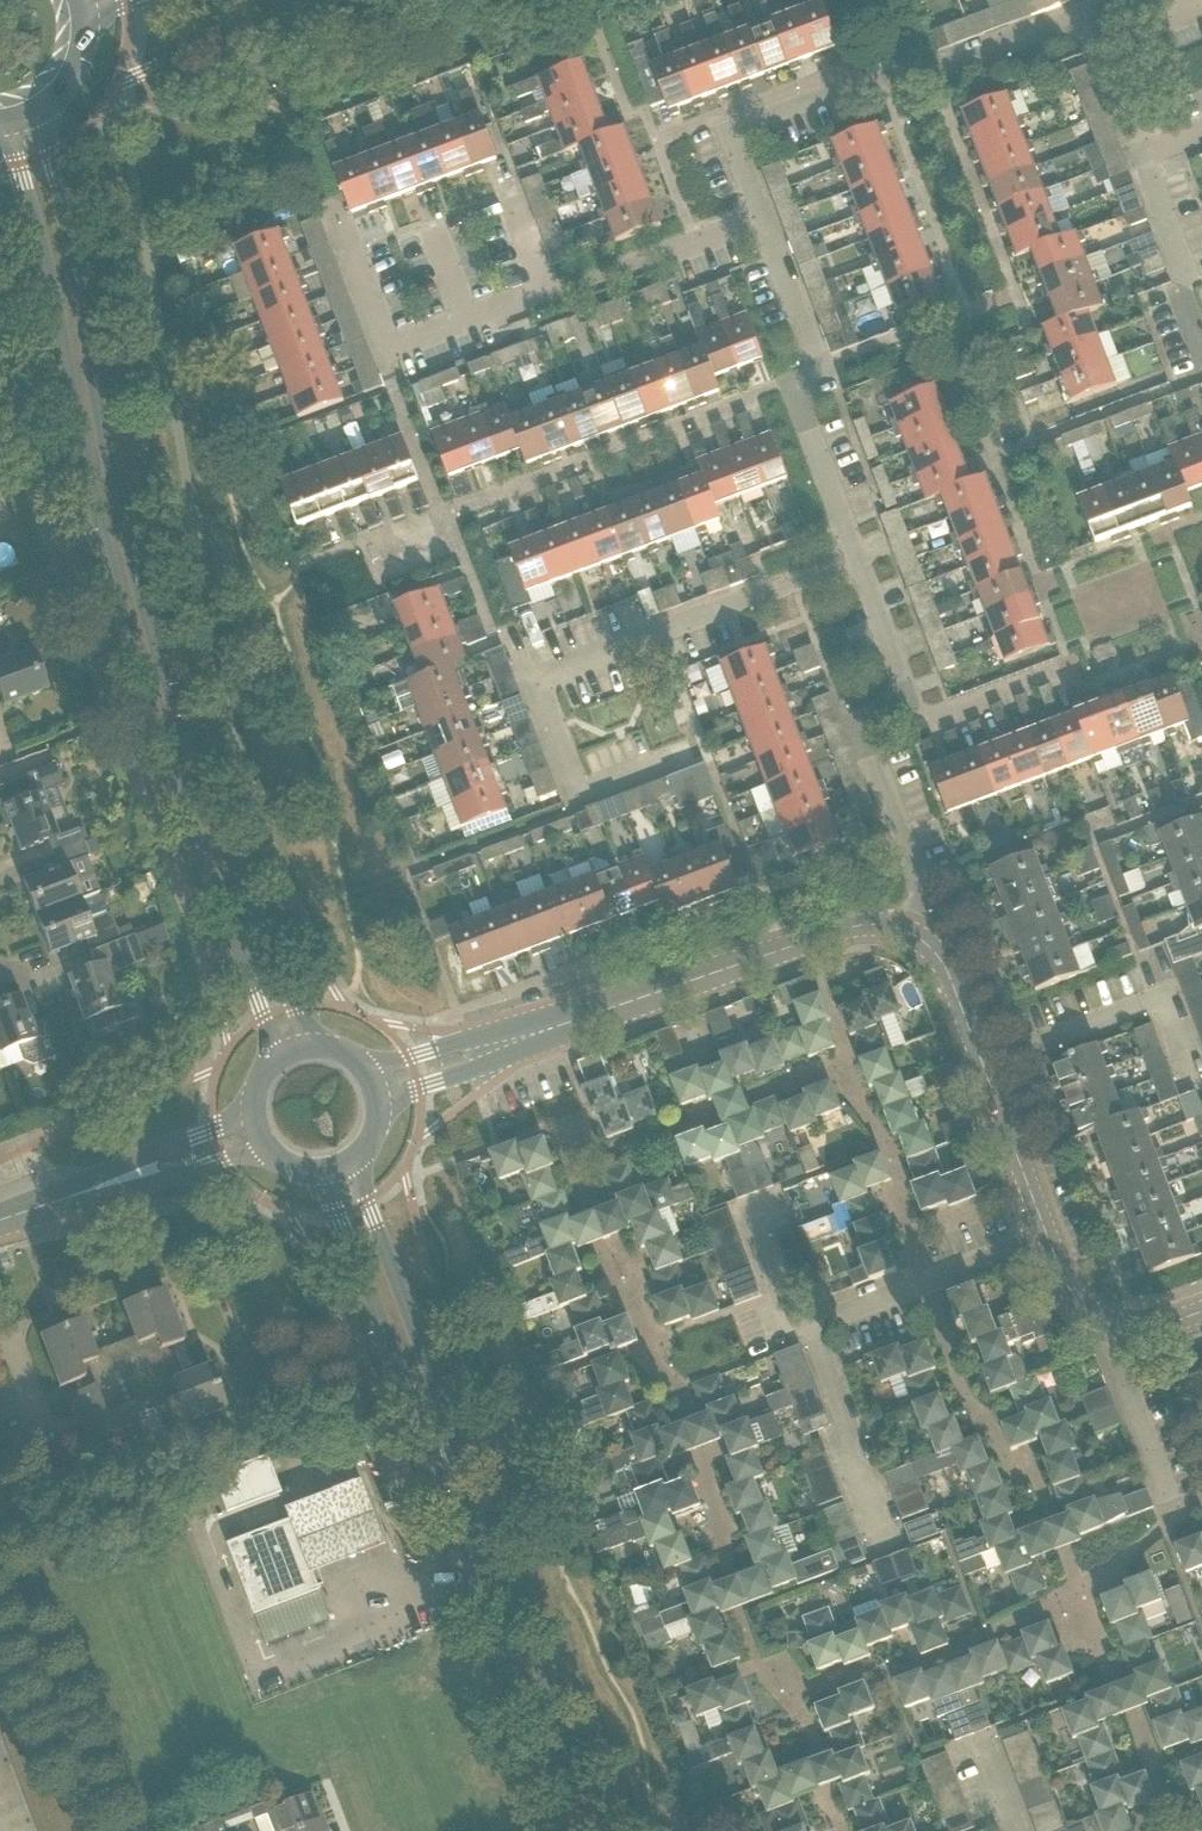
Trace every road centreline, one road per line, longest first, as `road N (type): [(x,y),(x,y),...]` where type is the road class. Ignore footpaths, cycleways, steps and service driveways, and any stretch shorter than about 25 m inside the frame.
road 1 (tertiary): [(314,1049),(233,861),(132,560),(47,110)]
road 2 (tertiary): [(0,137),(44,252),(111,566),(277,1063)]
road 3 (tertiary): [(604,1830),(356,1166)]
road 4 (tertiary): [(318,1178),(584,1830)]
road 5 (residential): [(666,767),(580,801),(534,678),(853,560)]
road 6 (residential): [(901,937),(919,906),(857,724),(901,684),(853,560)]
road 7 (unclassified): [(751,972),(378,1090)]
road 8 (residential): [(397,356),(763,223)]
road 9 (residential): [(1137,159),(1084,18),(945,70),(878,76)]
road 10 (residential): [(853,560),(798,406),(812,357),(763,223)]
road 11 (residential): [(1047,1240),(948,985),(901,937)]
road 12 (residential): [(0,1223),(257,1137)]
road 13 (residential): [(763,223),(729,132),(878,76)]
road 14 (residential): [(1047,1240),(814,1342)]
road 15 (residential): [(1201,345),(1137,159)]
road 16 (residential): [(1164,1493),(1087,1315)]
road 17 (residential): [(869,1493),(814,1342)]
road 18 (residential): [(901,937),(862,936),(751,972)]
road 19 (residential): [(814,1342),(780,1315),(747,1214)]
road 20 (residential): [(1201,1311),(1125,1336),(1087,1315)]

